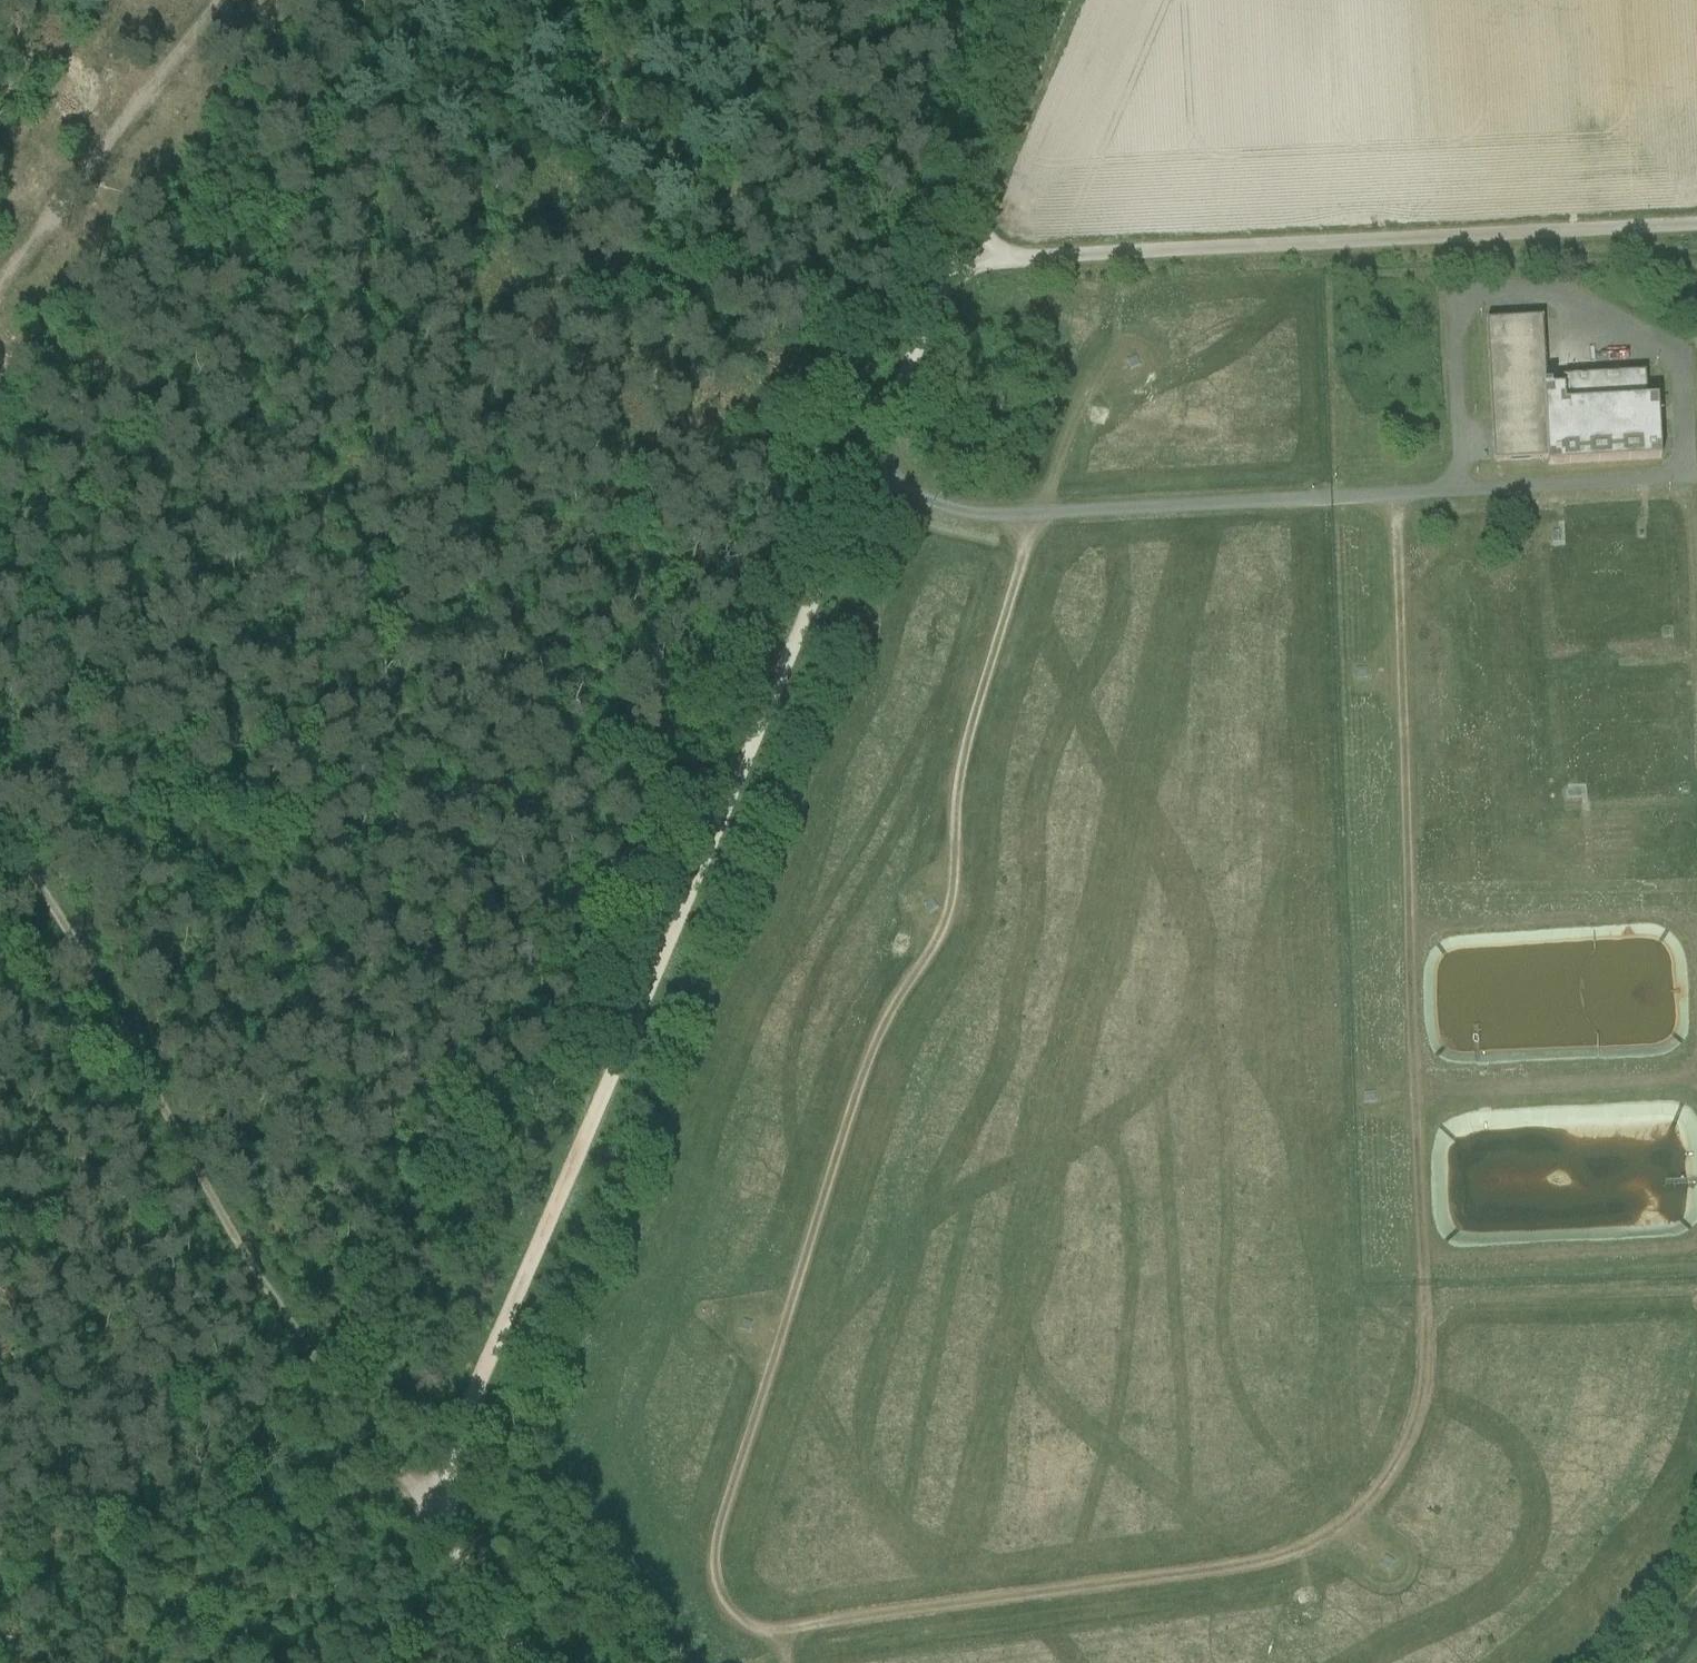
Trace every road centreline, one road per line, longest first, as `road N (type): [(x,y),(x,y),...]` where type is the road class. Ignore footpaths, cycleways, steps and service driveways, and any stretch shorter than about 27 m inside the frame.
road 1 (track): [(1395,495),(1427,1360),(1410,1435),(1374,1494),(1322,1541),(1254,1564),(752,1630),(726,1605),(714,1571),(722,1522),(861,1079),(957,916),(962,772),(1027,541),(1027,515)]
road 2 (track): [(420,1505),(1062,0)]
road 3 (track): [(0,814),(255,1266),(388,1429),(420,1505)]
road 4 (track): [(217,0),(0,281)]
road 5 (track): [(530,1662),(420,1505)]

